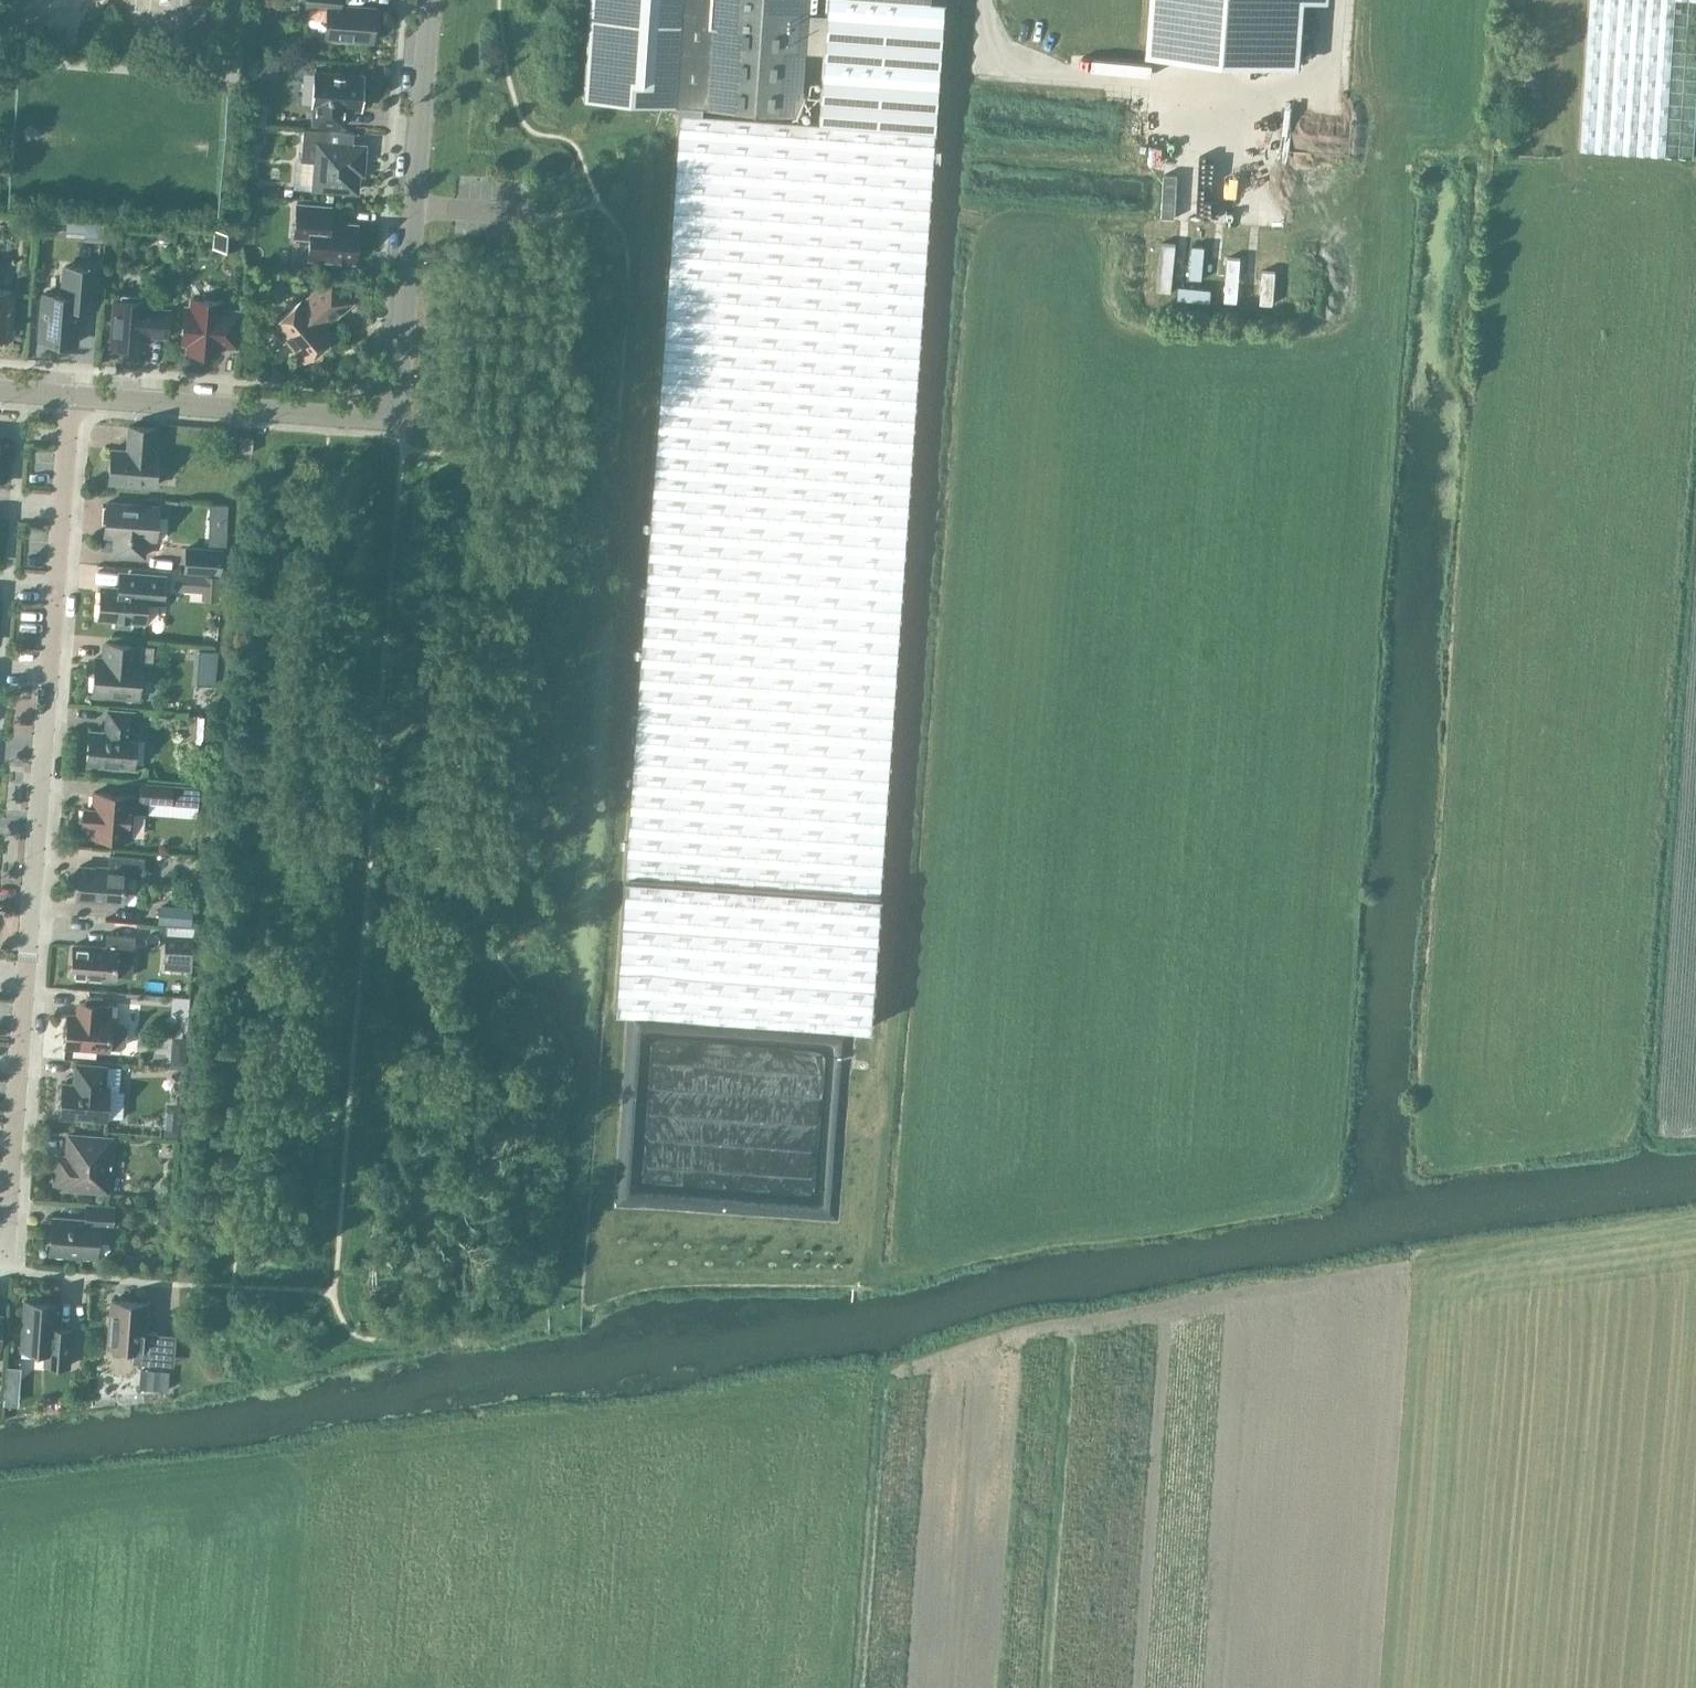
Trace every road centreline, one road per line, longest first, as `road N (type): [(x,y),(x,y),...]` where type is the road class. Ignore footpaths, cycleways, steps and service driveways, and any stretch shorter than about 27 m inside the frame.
road 1 (residential): [(3,1259),(76,401)]
road 2 (residential): [(76,401),(368,425),(392,419),(404,399),(433,0)]
road 3 (residential): [(184,1287),(28,1275),(3,1259)]

